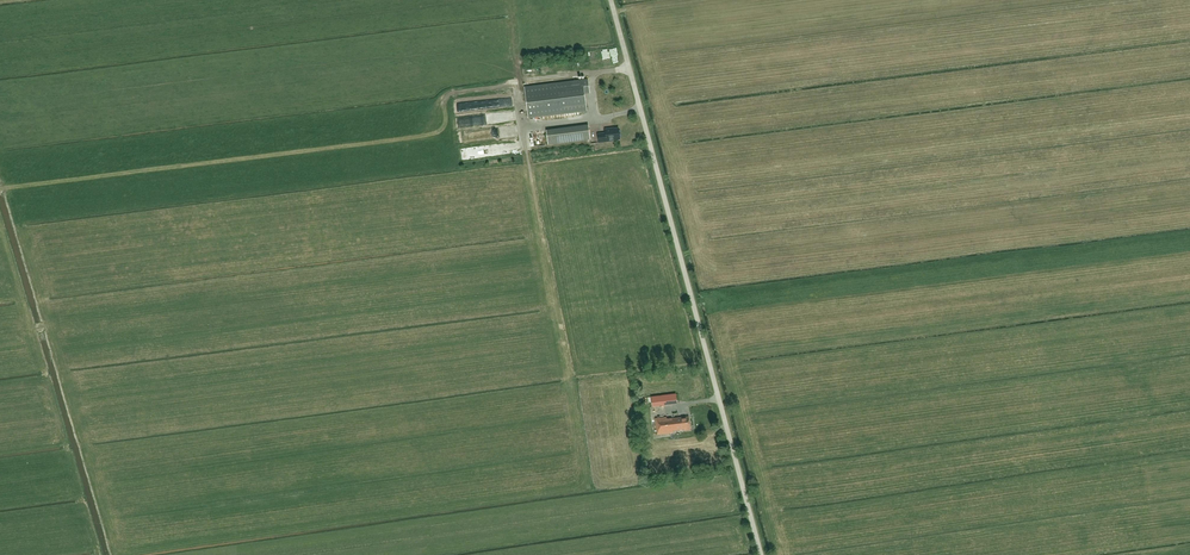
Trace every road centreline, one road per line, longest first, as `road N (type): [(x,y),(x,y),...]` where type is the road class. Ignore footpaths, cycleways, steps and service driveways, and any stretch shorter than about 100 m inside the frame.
road 1 (unclassified): [(763,554),(611,0)]

